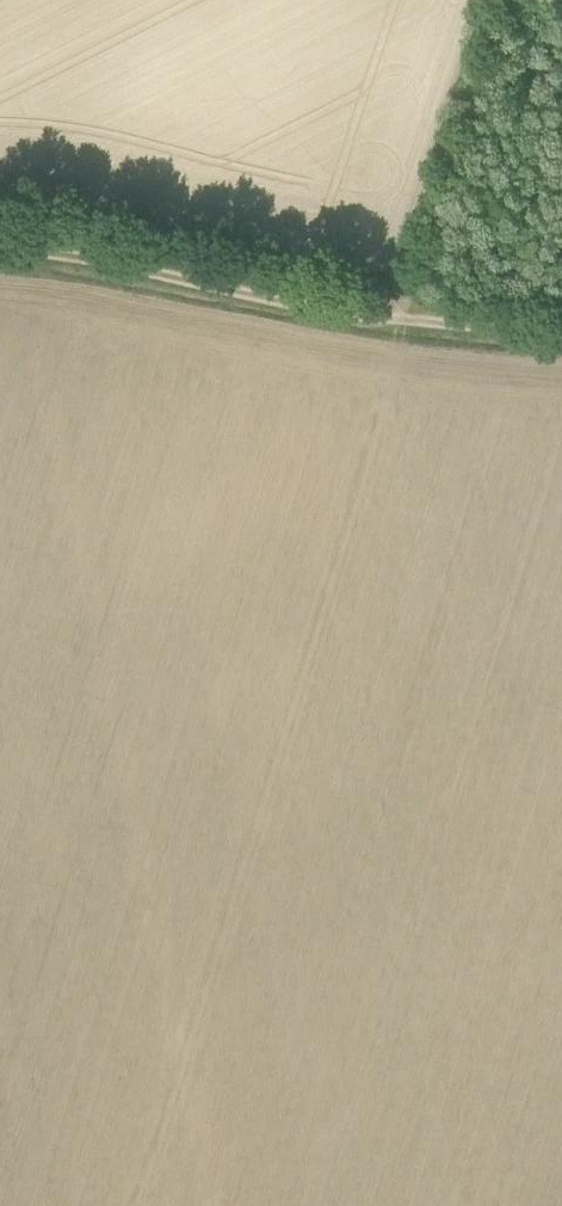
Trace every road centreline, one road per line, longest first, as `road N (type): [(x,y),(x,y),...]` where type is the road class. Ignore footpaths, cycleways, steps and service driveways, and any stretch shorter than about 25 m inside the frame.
road 1 (track): [(561,332),(333,309),(106,261),(0,251)]

